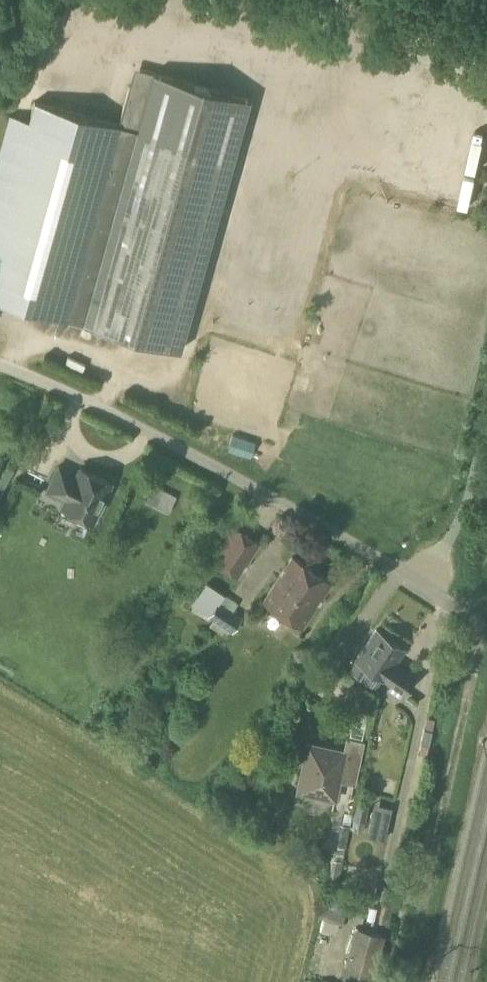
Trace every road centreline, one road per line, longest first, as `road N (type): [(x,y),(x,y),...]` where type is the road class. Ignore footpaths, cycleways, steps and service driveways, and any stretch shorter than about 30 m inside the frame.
road 1 (unclassified): [(415,587),(91,404),(0,366)]

